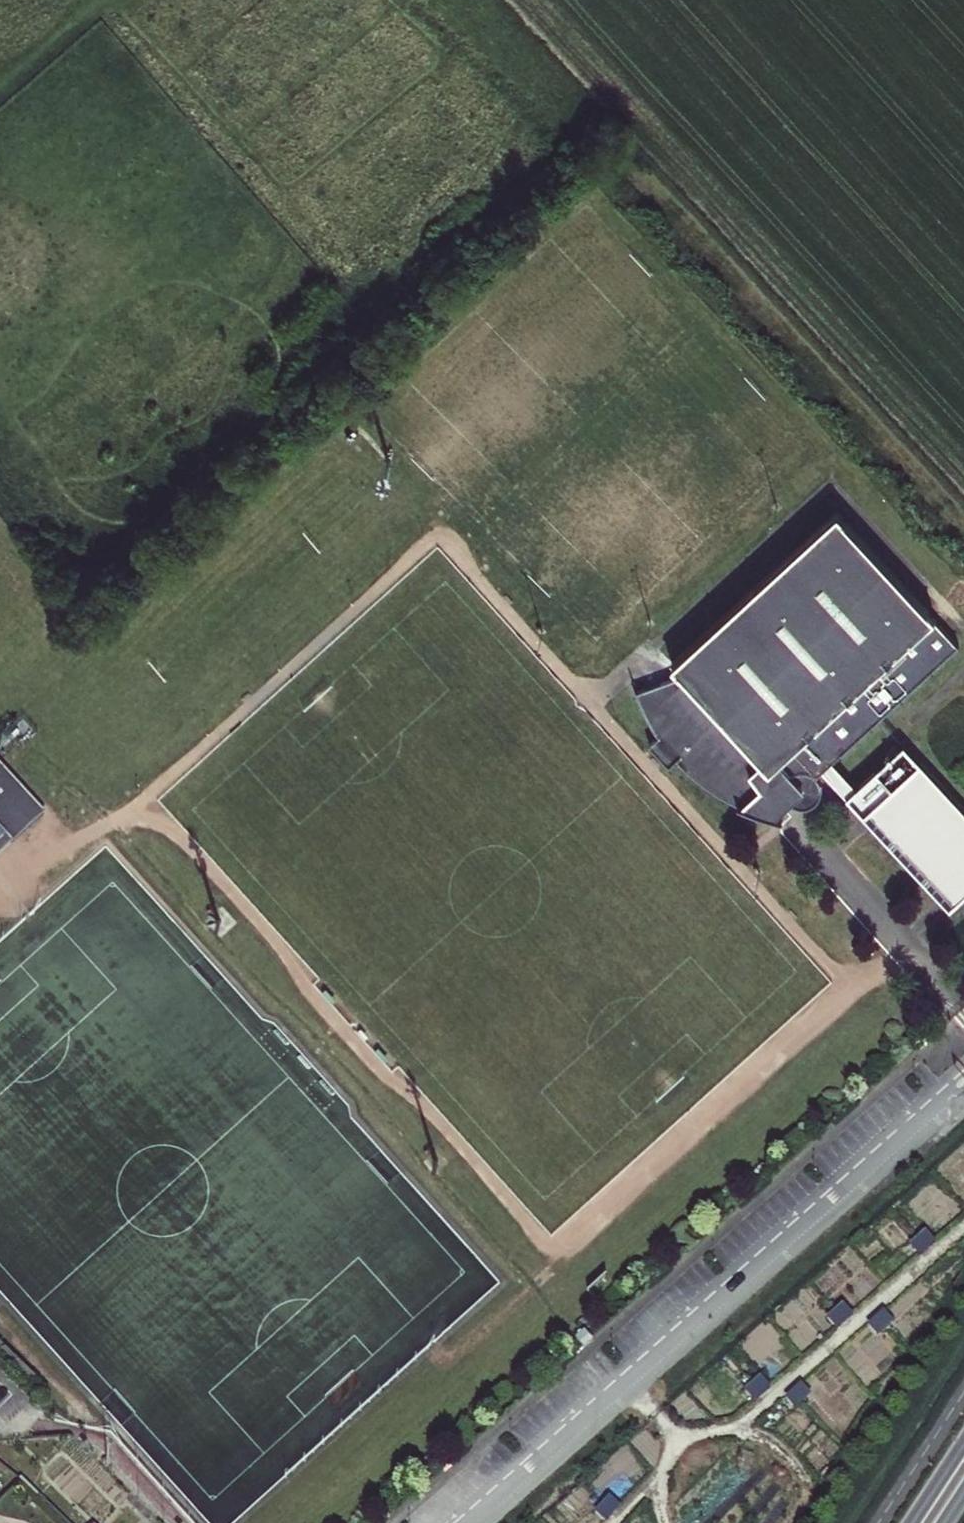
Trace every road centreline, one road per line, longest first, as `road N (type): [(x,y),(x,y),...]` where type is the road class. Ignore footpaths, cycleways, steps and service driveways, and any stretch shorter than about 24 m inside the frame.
road 1 (residential): [(455,1522),(963,1072)]
road 2 (residential): [(963,1009),(786,812)]

